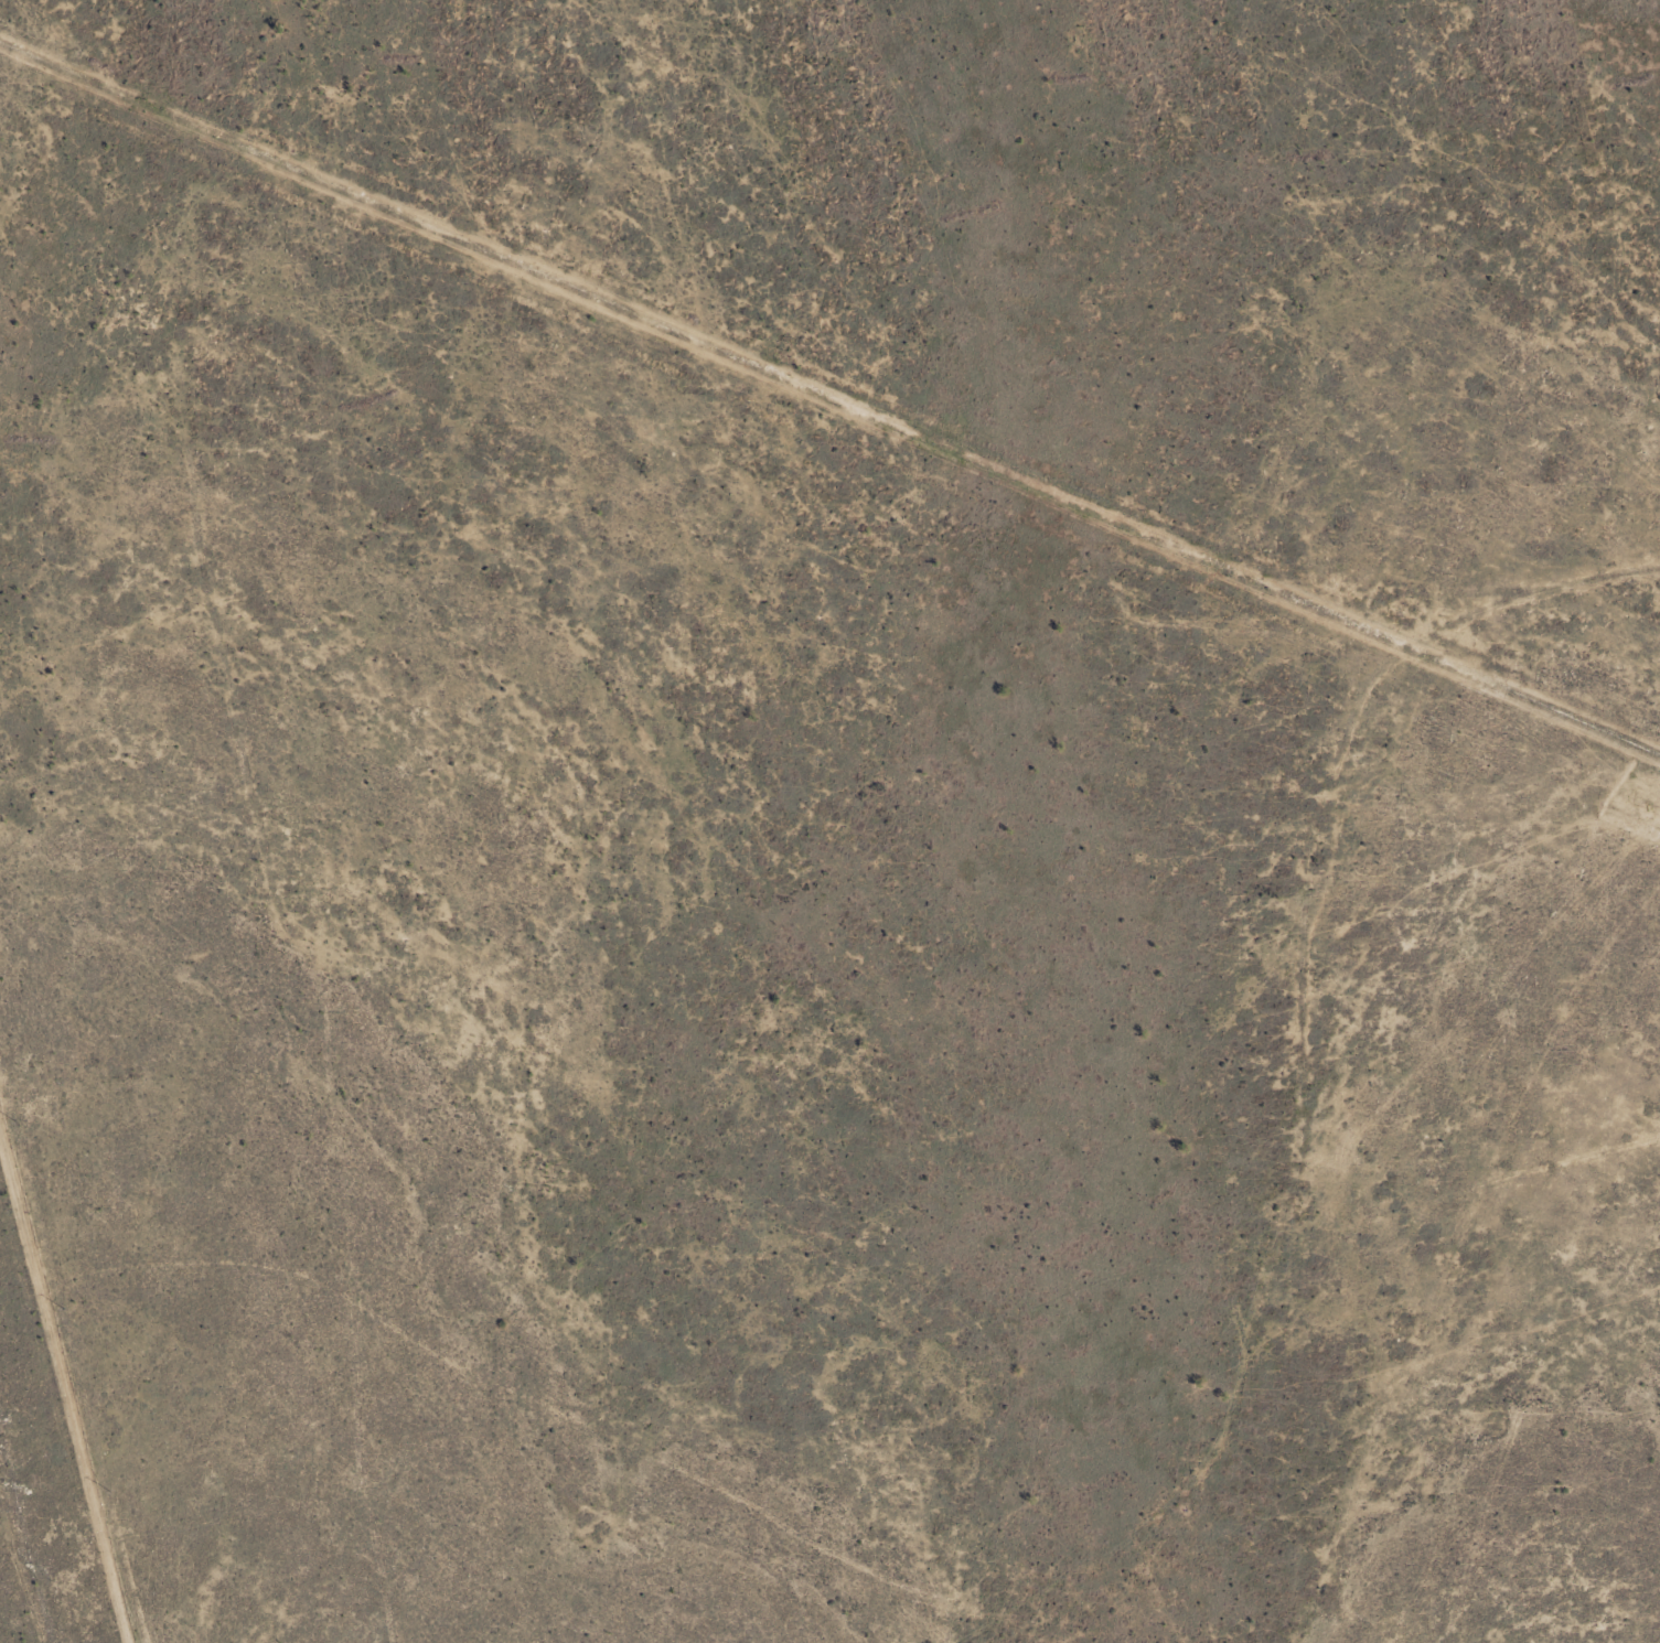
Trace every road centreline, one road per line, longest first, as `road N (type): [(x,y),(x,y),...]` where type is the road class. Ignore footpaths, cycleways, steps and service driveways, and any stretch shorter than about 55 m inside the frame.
road 1 (track): [(377,1642),(364,1072),(280,511),(170,311),(0,169)]
road 2 (track): [(1659,672),(1596,677),(1458,733),(1359,805),(1292,889),(1259,1022),(1220,1361),(1154,1549),(1110,1626),(1091,1642)]

